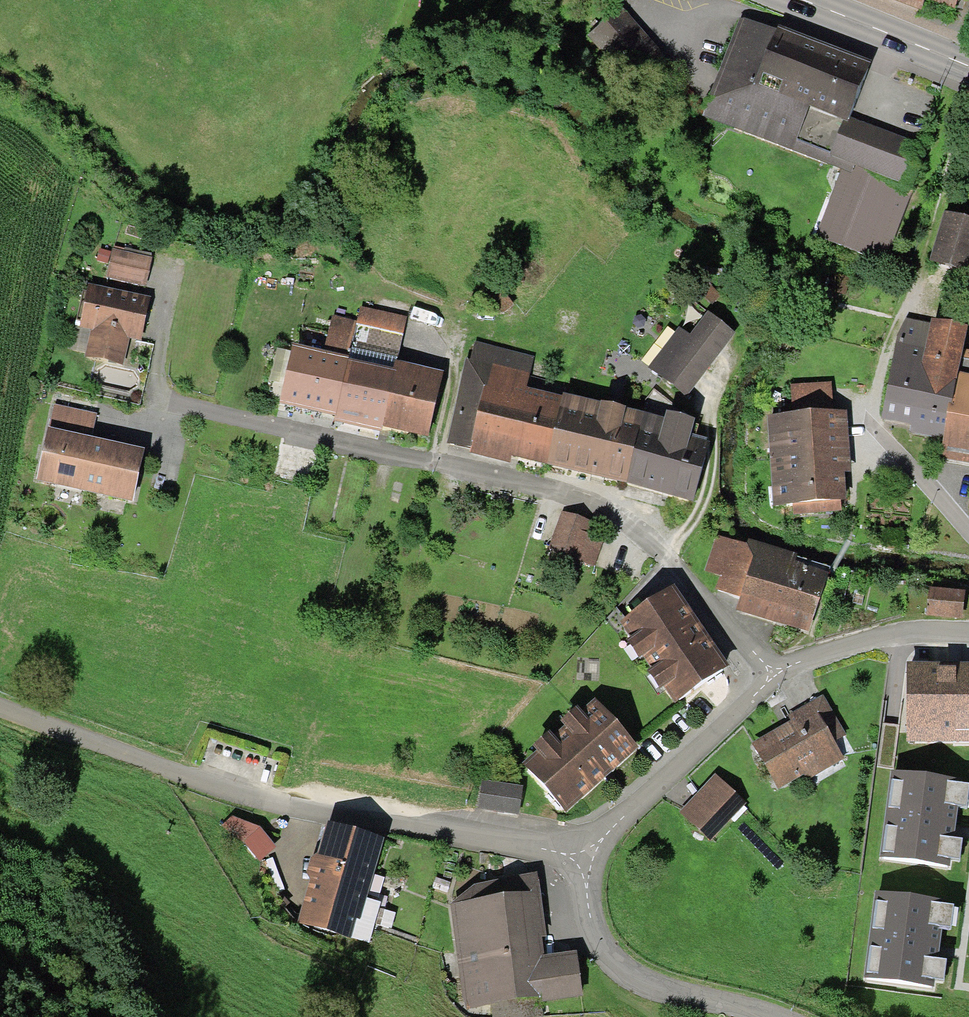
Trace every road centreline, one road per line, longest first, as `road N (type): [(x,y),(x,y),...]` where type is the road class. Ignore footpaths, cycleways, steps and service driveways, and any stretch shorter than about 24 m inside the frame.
road 1 (residential): [(762,680),(655,548),(596,506),(155,396)]
road 2 (unclassified): [(0,708),(178,778),(321,815)]
road 3 (residential): [(968,537),(880,447),(867,418),(913,275)]
road 4 (residential): [(584,857),(596,942),(612,961),(630,975),(768,1016)]
road 5 (residential): [(321,815),(584,857)]
road 6 (residential): [(584,857),(762,680)]
road 7 (track): [(737,356),(709,406),(715,442),(705,495),(664,559)]
road 8 (residential): [(762,680),(899,635),(968,633)]
road 9 (primary): [(798,0),(968,70)]

